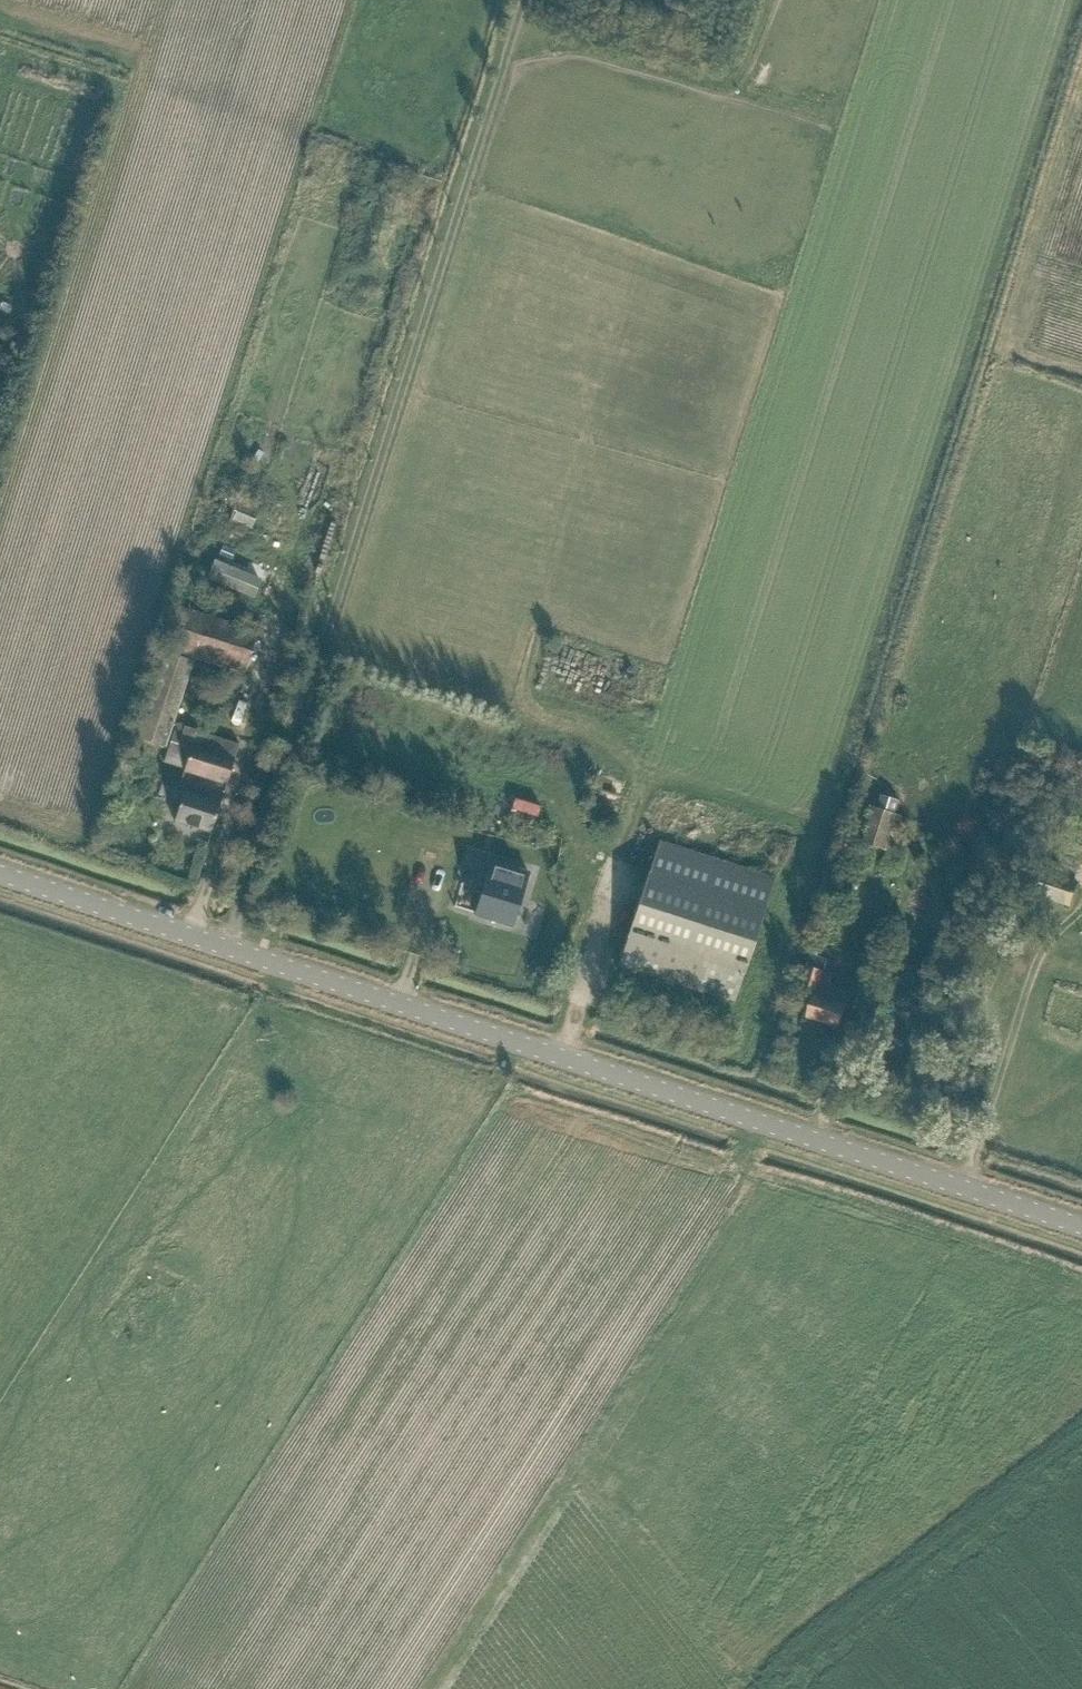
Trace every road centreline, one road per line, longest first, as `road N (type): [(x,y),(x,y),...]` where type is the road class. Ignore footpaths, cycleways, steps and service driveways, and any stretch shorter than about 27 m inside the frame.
road 1 (tertiary): [(1081,1225),(0,878)]

